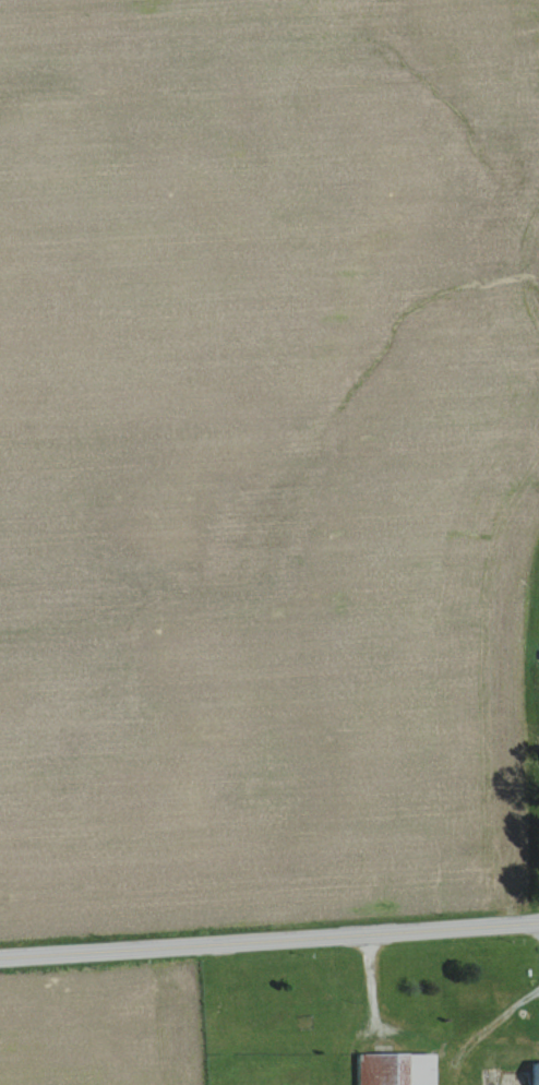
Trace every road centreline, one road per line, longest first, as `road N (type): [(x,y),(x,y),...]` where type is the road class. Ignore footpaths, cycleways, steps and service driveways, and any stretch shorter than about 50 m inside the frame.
road 1 (primary): [(0,956),(538,921)]

